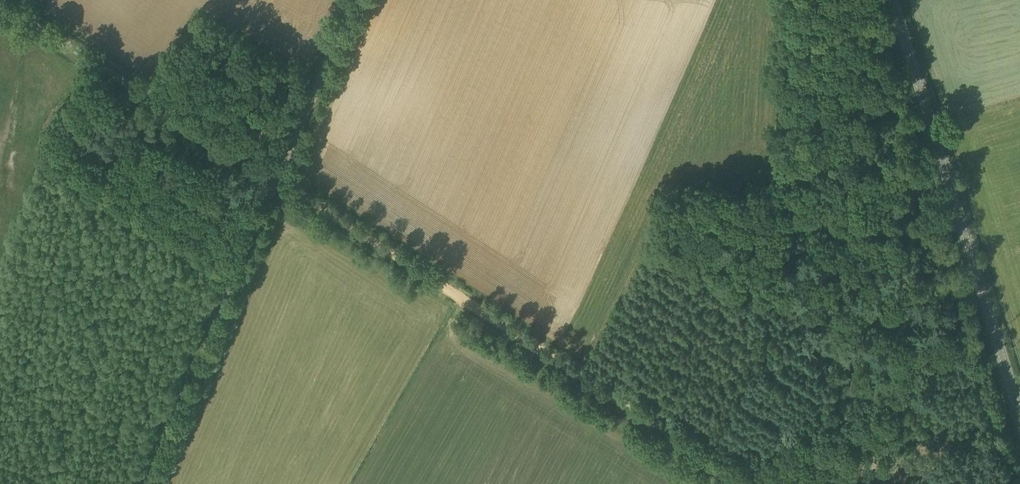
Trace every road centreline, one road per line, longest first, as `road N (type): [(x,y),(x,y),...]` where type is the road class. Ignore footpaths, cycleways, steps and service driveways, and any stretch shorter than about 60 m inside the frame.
road 1 (track): [(281,175),(751,483)]
road 2 (tertiary): [(1019,416),(893,0)]
road 3 (unclassified): [(145,483),(281,175)]
road 4 (unclassified): [(281,175),(7,0)]
road 5 (unclassified): [(281,175),(358,0)]

